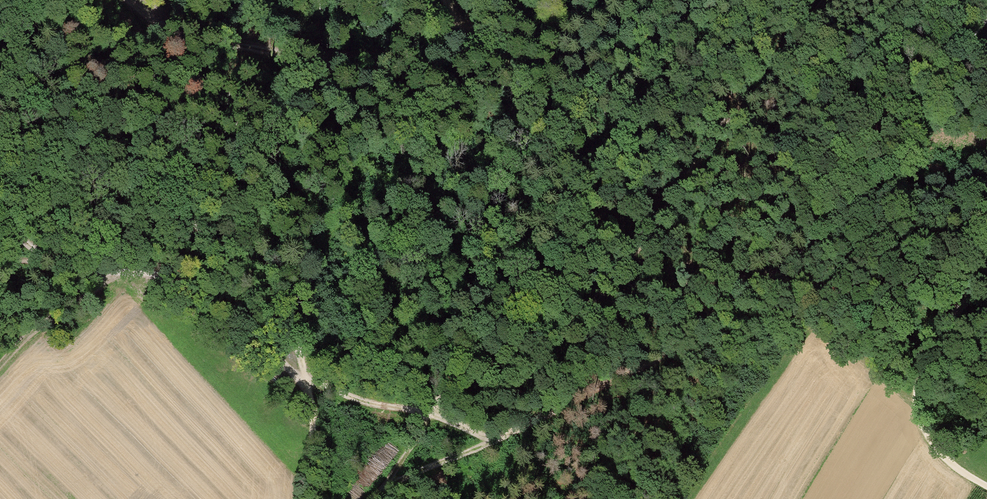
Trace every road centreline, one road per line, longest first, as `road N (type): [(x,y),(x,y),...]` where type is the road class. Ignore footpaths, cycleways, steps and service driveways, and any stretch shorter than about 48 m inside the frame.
road 1 (track): [(986,203),(936,187),(885,201),(836,228),(692,336),(500,438),(307,382)]
road 2 (track): [(383,490),(449,388),(589,306),(823,0)]
road 3 (track): [(302,363),(301,282),(331,236),(361,221),(443,210),(484,185),(517,111),(519,85),(501,53),(469,31),(504,0)]
road 4 (track): [(38,0),(77,102),(273,303),(307,382)]
road 5 (track): [(447,0),(469,31),(454,48),(381,67),(337,66),(178,32),(128,0)]
road 6 (track): [(307,382),(237,321),(178,287),(50,262)]
road 7 (track): [(986,488),(943,460),(914,408),(936,337),(986,283)]
road 8 (track): [(986,22),(929,89),(836,228)]
road 9 (track): [(116,272),(0,363)]
road 10 (track): [(374,498),(500,438)]

